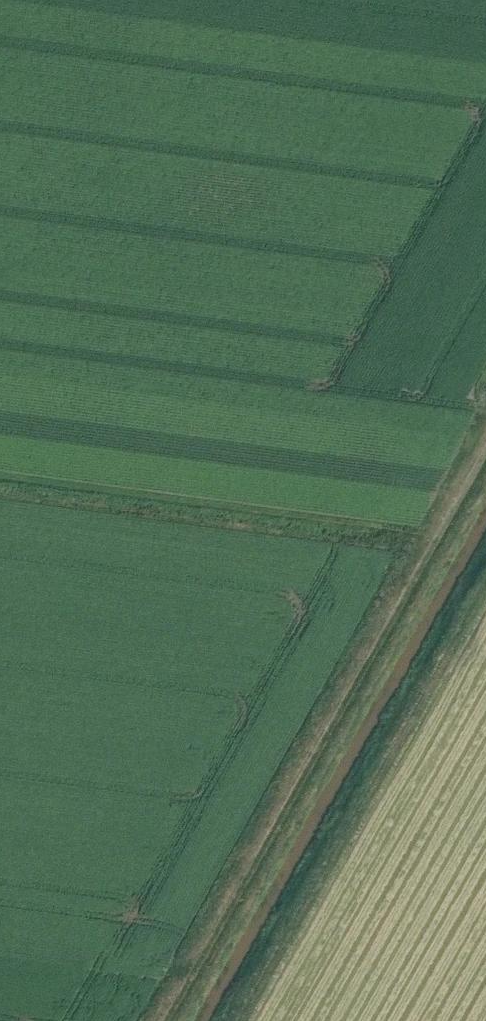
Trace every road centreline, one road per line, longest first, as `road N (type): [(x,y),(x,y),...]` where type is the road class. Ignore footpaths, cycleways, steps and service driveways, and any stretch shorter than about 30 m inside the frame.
road 1 (track): [(485,448),(168,1020)]

